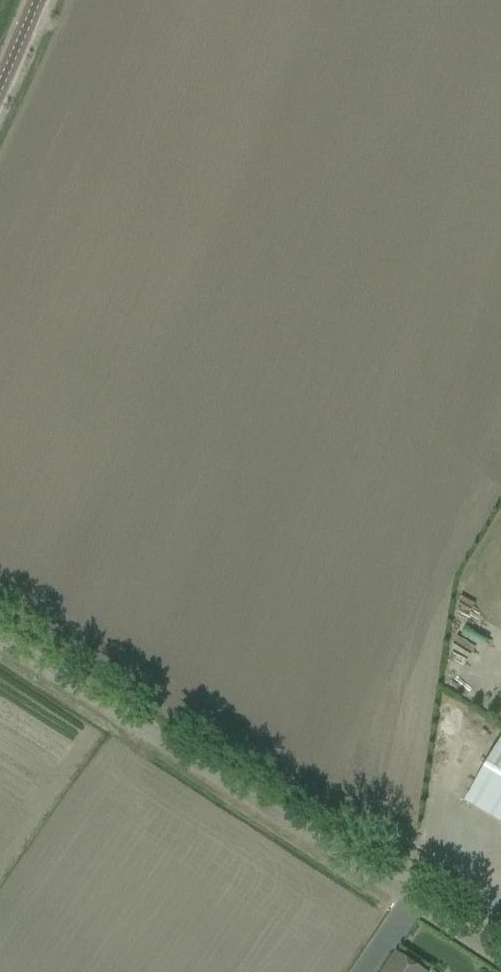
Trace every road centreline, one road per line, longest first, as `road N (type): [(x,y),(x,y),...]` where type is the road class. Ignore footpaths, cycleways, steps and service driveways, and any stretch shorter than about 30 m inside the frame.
road 1 (unclassified): [(500,957),(0,647)]

